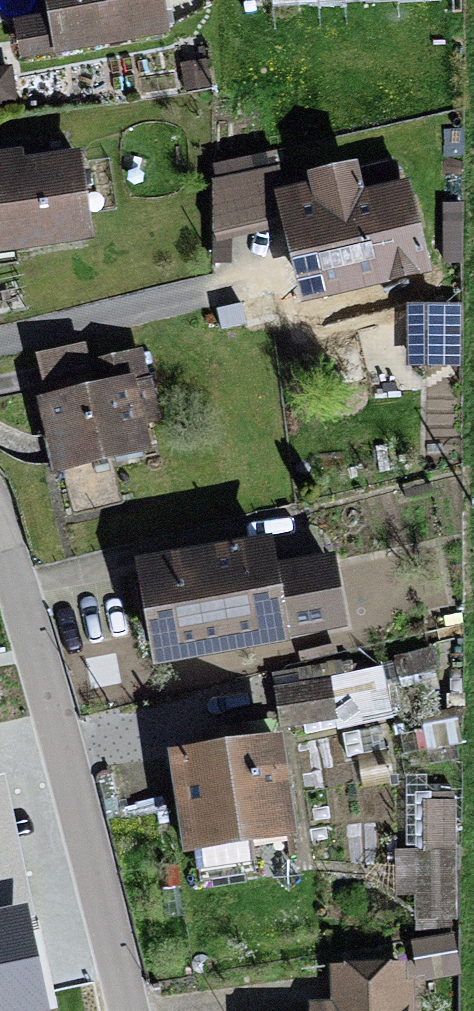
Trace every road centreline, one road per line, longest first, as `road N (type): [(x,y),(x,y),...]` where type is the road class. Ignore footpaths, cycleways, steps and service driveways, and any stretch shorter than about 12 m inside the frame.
road 1 (residential): [(128,1010),(0,538)]

